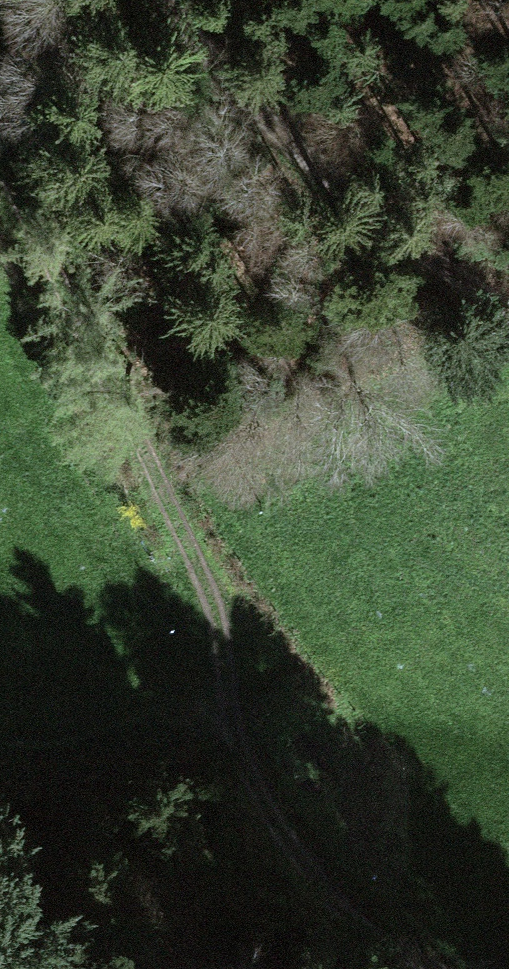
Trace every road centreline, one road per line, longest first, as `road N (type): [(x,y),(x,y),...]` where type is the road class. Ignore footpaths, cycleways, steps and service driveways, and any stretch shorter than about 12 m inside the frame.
road 1 (track): [(223,736),(222,648),(203,580),(86,322),(0,164)]
road 2 (track): [(155,0),(220,83),(333,184),(508,312)]
road 3 (track): [(223,736),(248,785),(354,905),(456,968)]
road 4 (track): [(0,763),(223,736)]

